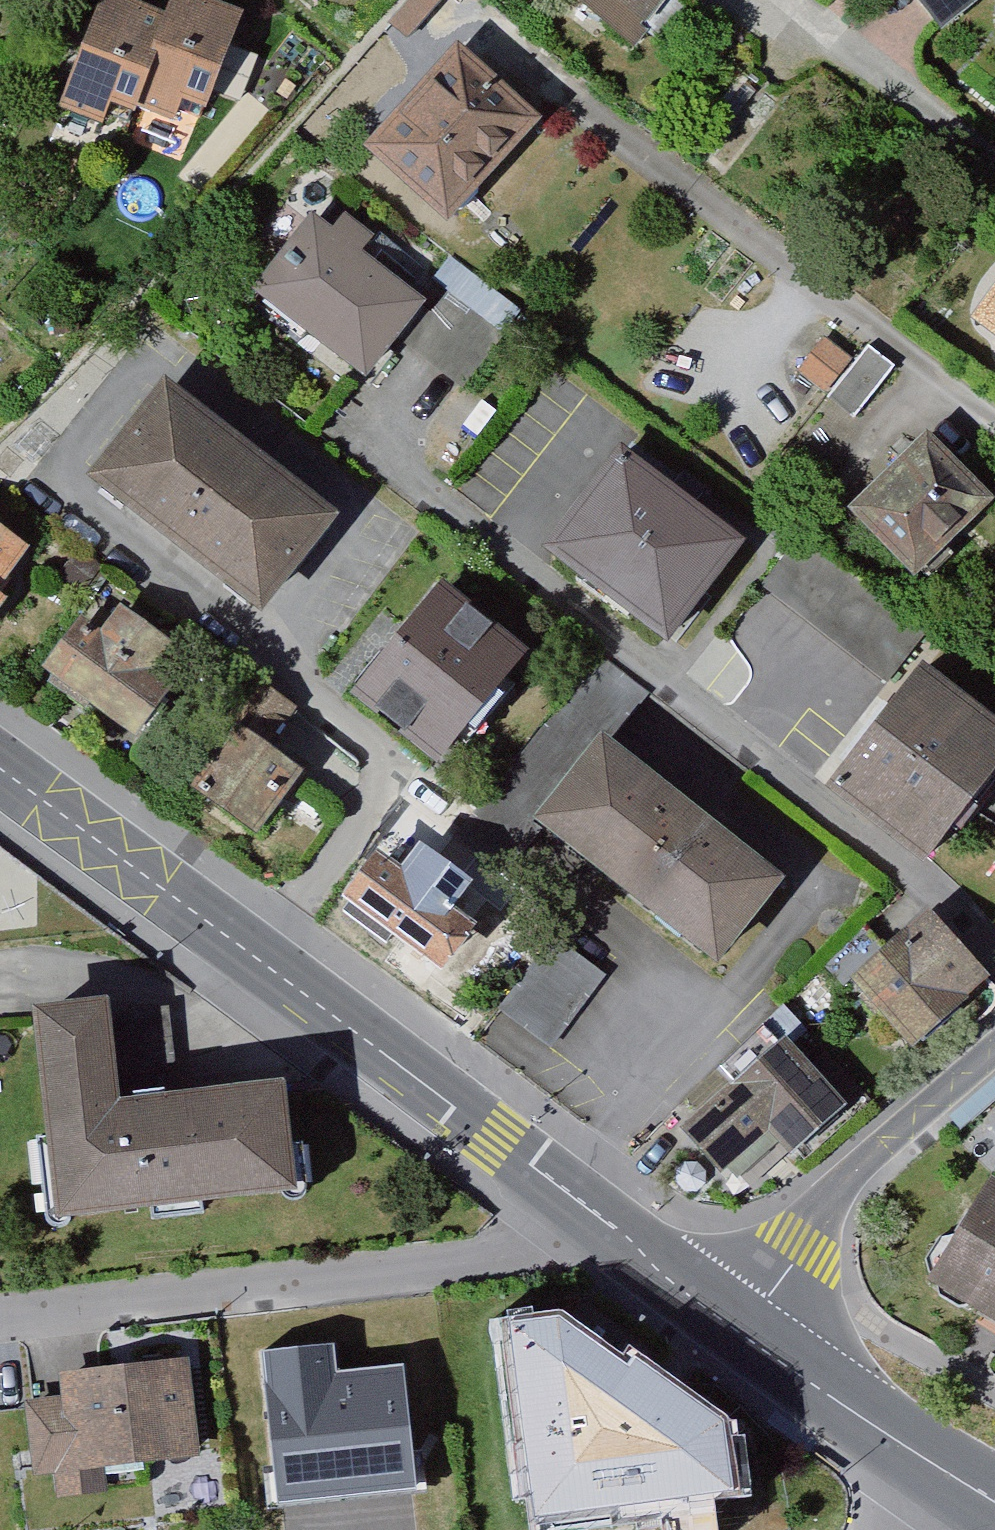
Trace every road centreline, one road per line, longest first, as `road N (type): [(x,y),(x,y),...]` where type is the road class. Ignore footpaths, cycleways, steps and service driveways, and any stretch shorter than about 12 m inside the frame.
road 1 (tertiary): [(565,1189),(0,766)]
road 2 (residential): [(0,1314),(505,1260),(565,1189)]
road 3 (residential): [(994,1050),(837,1190),(741,1333)]
road 4 (tertiary): [(968,1488),(741,1333)]
road 5 (tertiary): [(741,1333),(565,1189)]

